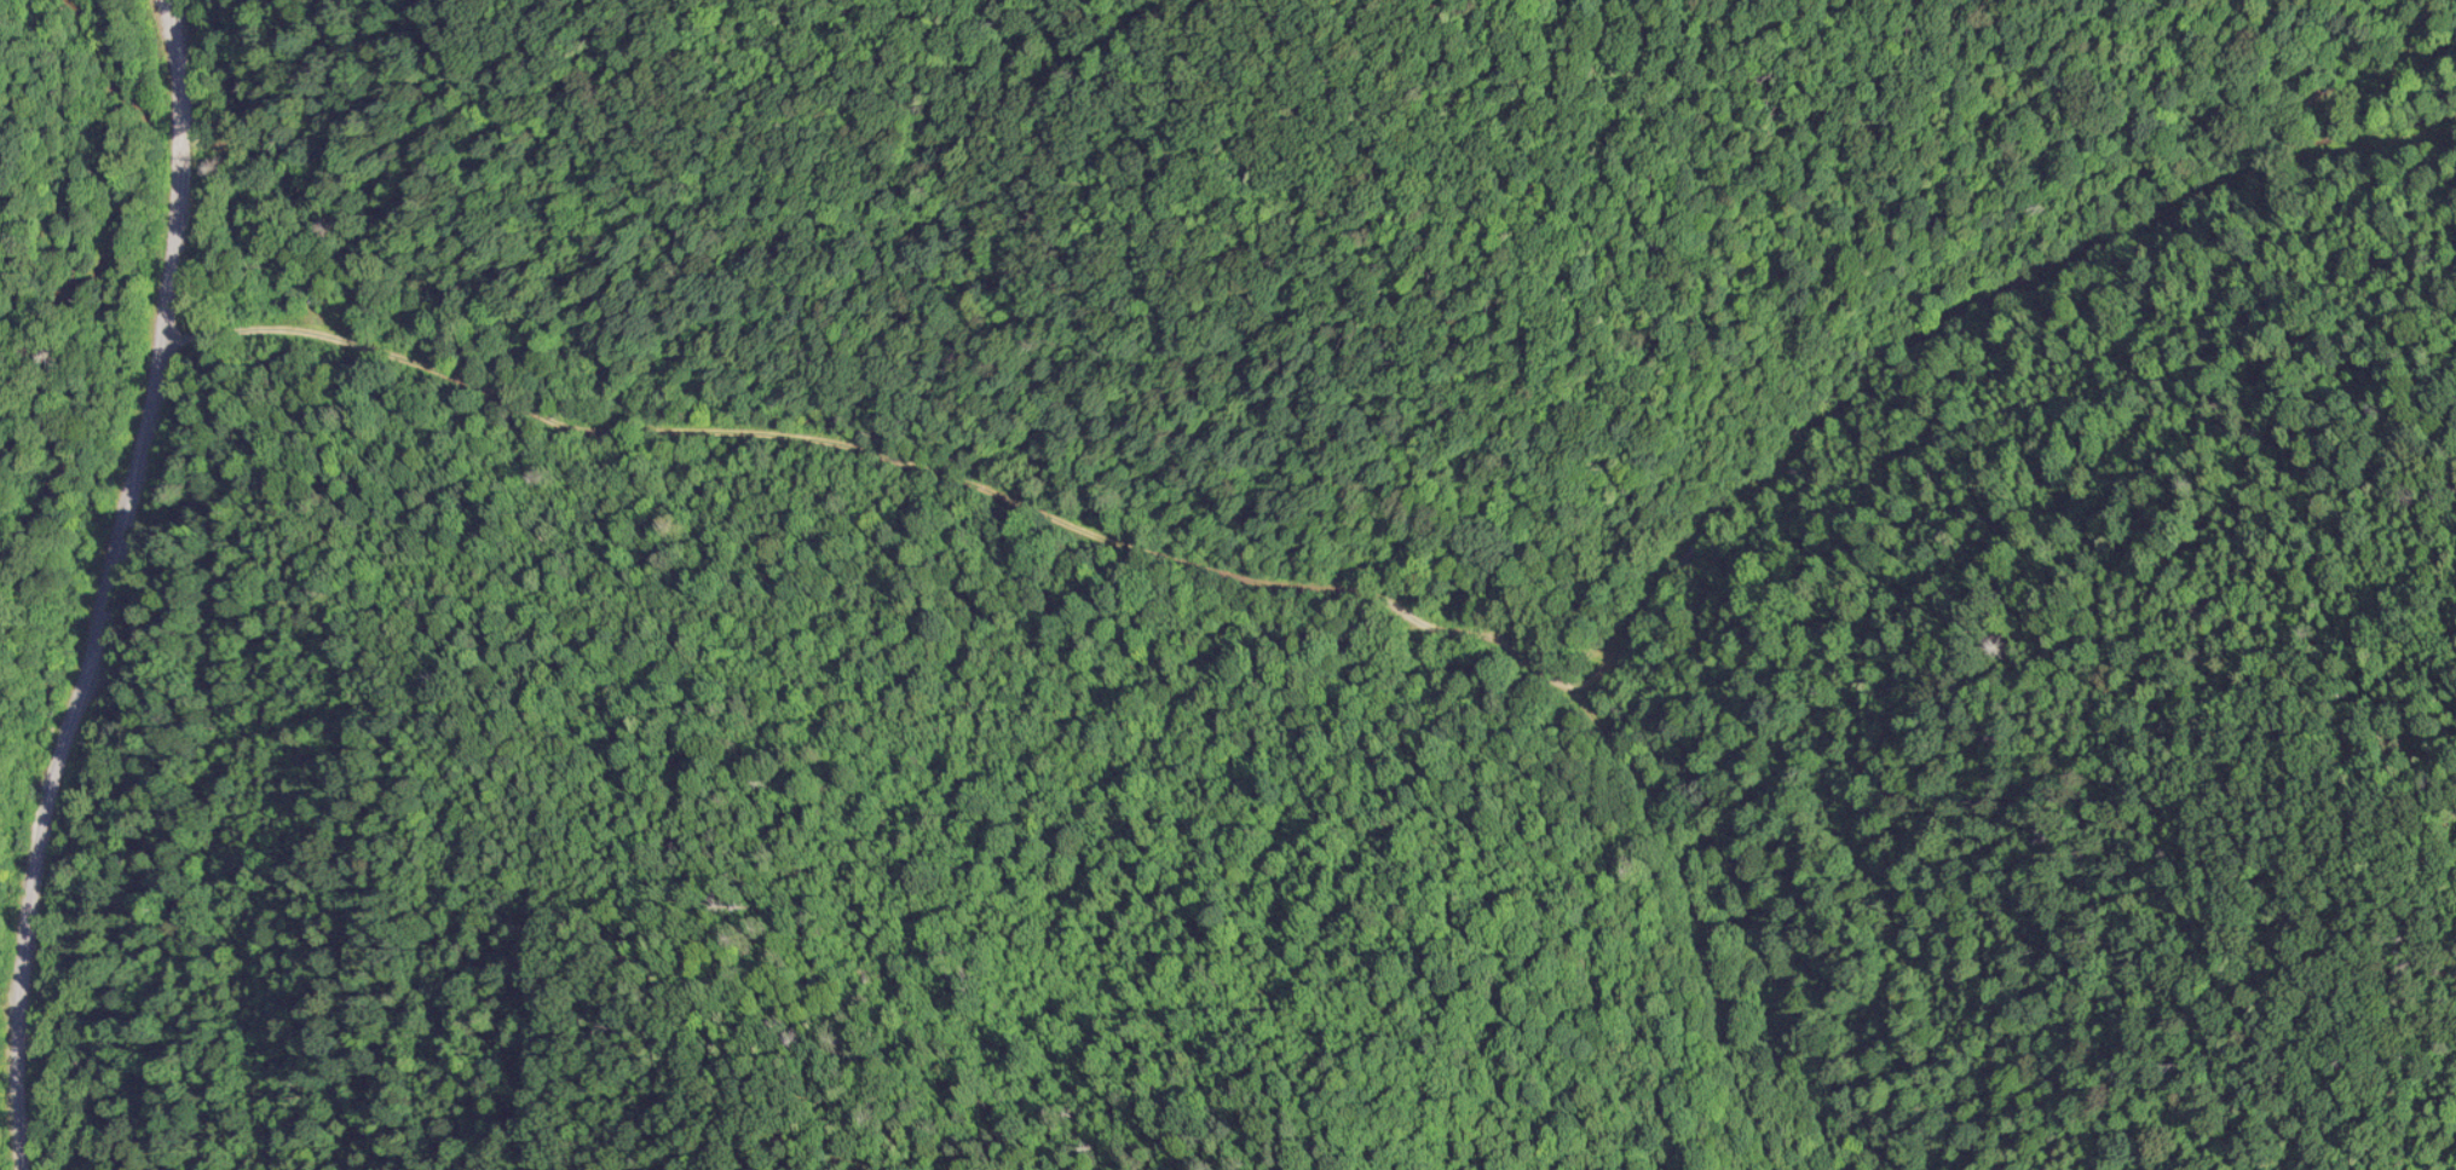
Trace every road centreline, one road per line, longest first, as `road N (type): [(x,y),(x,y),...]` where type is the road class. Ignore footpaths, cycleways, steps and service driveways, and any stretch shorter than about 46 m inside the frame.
road 1 (track): [(144,0),(168,377),(11,996),(15,1169)]

